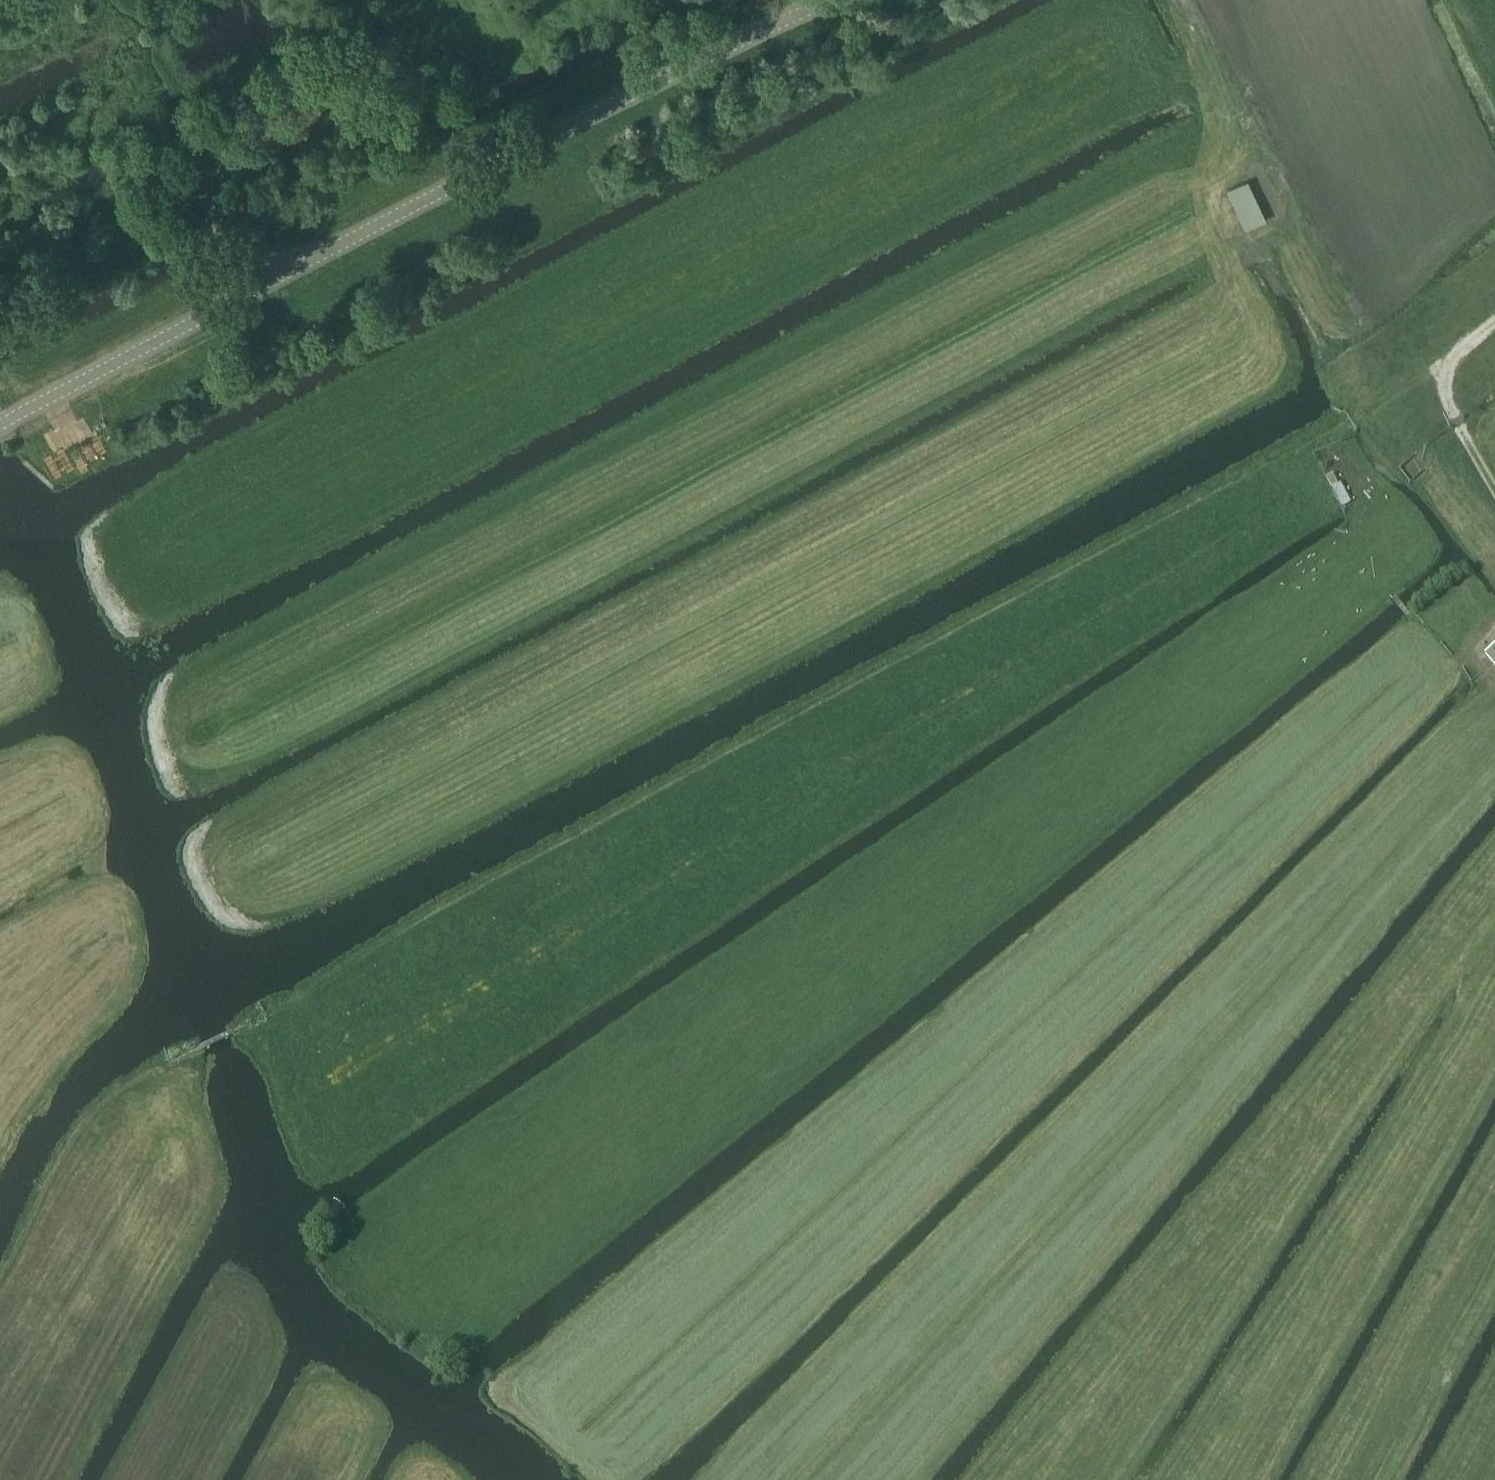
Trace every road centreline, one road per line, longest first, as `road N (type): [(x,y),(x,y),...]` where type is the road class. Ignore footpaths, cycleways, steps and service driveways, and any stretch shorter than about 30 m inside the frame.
road 1 (unclassified): [(0,423),(621,100),(831,0)]
road 2 (track): [(1494,492),(1456,424),(1449,367)]

